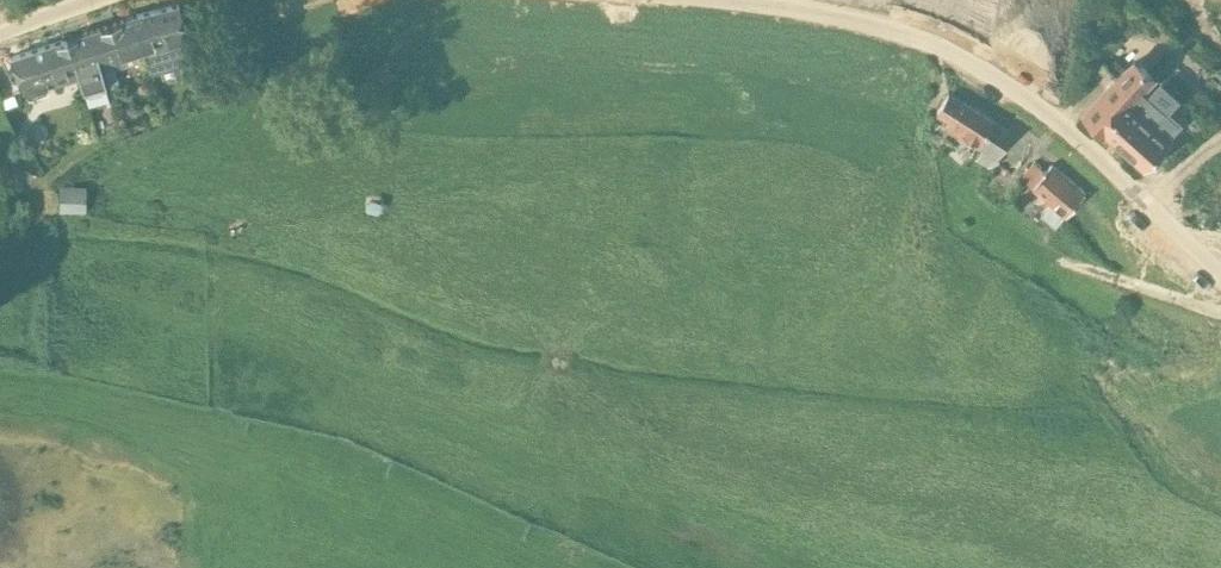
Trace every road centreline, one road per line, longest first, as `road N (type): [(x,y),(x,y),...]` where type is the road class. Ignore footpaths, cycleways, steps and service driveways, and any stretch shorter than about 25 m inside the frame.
road 1 (unclassified): [(1220,275),(1109,166),(970,61),(851,19),(731,0)]

